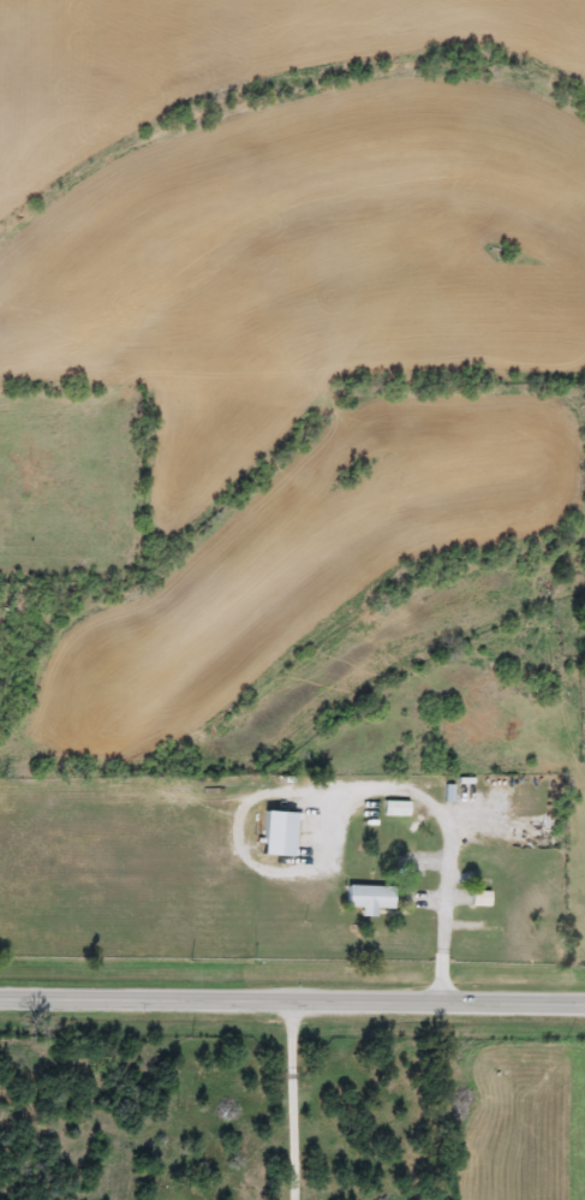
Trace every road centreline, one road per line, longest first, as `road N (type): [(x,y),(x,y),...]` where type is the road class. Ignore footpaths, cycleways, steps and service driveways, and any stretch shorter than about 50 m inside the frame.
road 1 (secondary): [(584,998),(0,992)]

